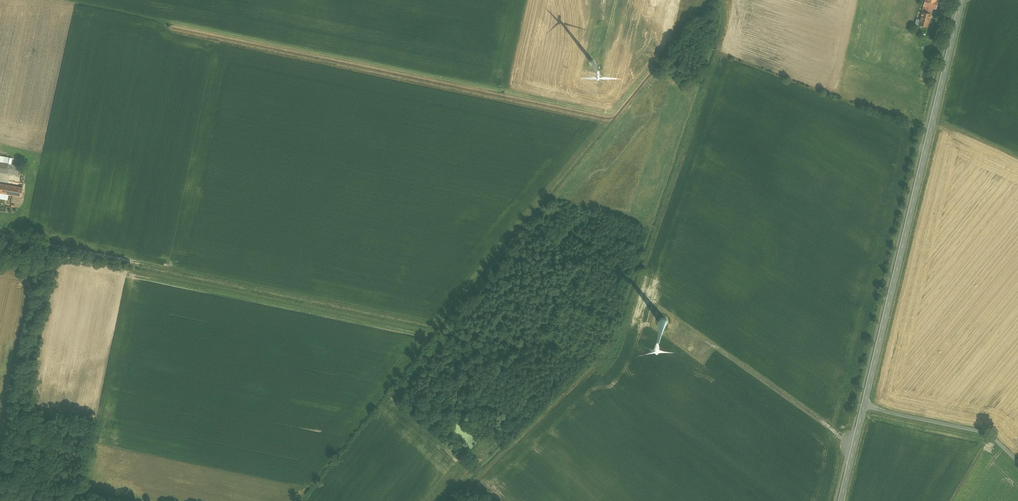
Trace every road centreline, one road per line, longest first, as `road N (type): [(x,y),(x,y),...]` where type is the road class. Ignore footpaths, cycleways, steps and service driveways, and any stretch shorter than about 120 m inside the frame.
road 1 (tertiary): [(963,0),(841,500)]
road 2 (track): [(592,365),(545,346),(514,361),(464,327),(405,400)]

